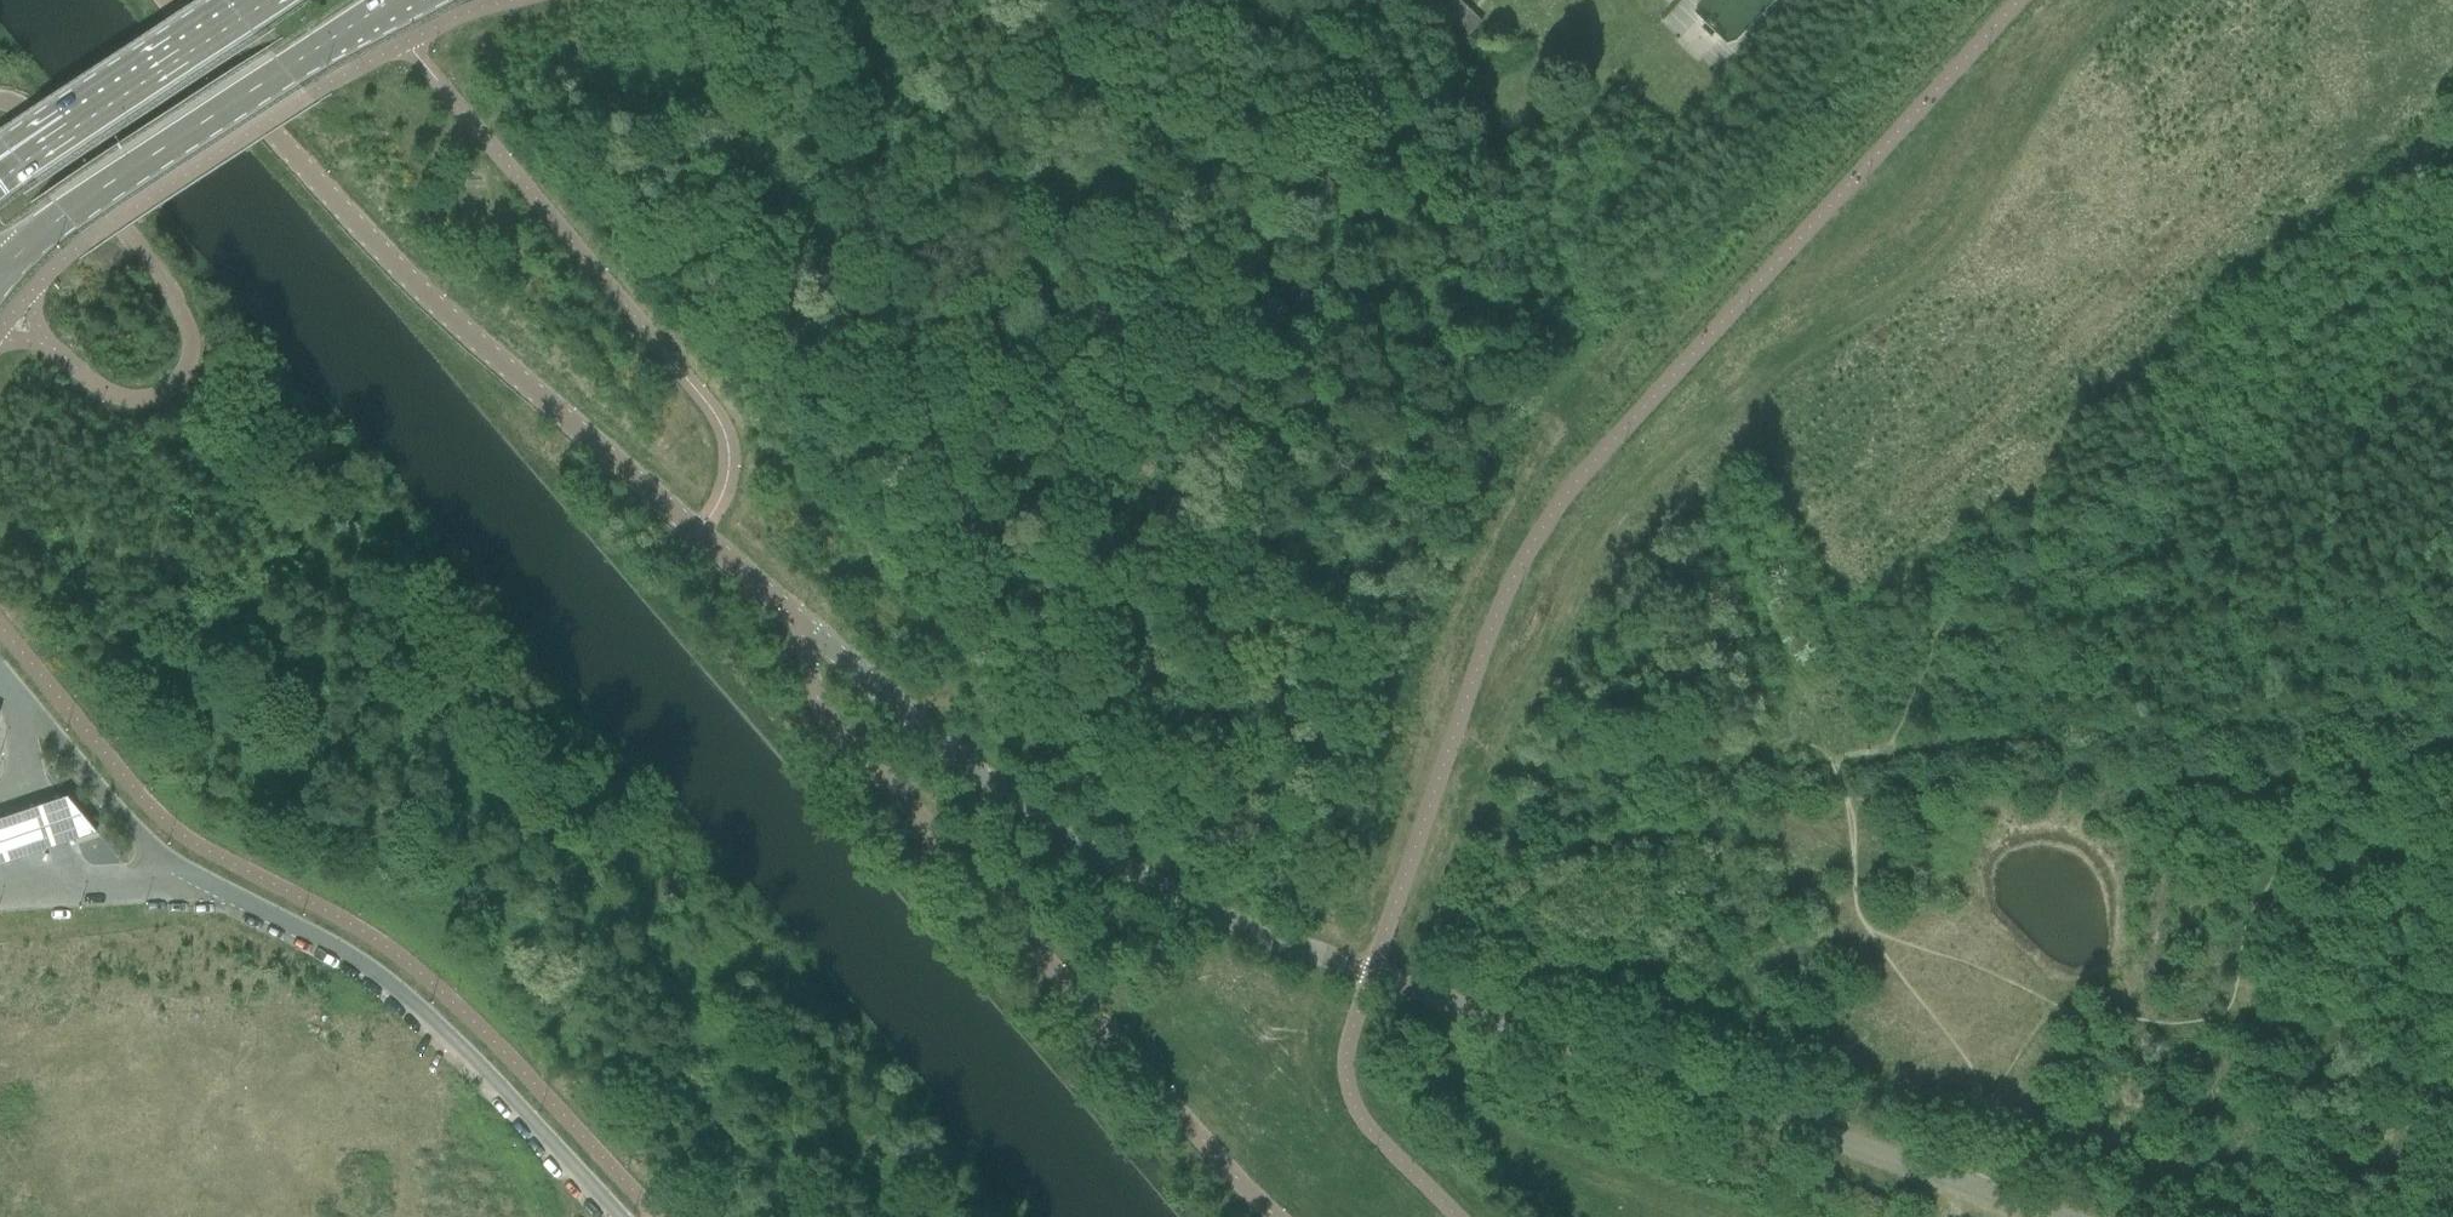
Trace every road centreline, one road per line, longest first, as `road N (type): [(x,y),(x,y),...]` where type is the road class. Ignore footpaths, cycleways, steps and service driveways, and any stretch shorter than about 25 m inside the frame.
road 1 (unclassified): [(2041,1216),(1191,909),(1016,800),(695,534),(447,314),(282,144),(165,0)]
road 2 (unclassified): [(0,669),(147,846),(375,973),(510,1097),(620,1216)]
road 3 (secondary): [(0,274),(65,216),(395,0)]
road 4 (secondary): [(268,0),(0,180)]

